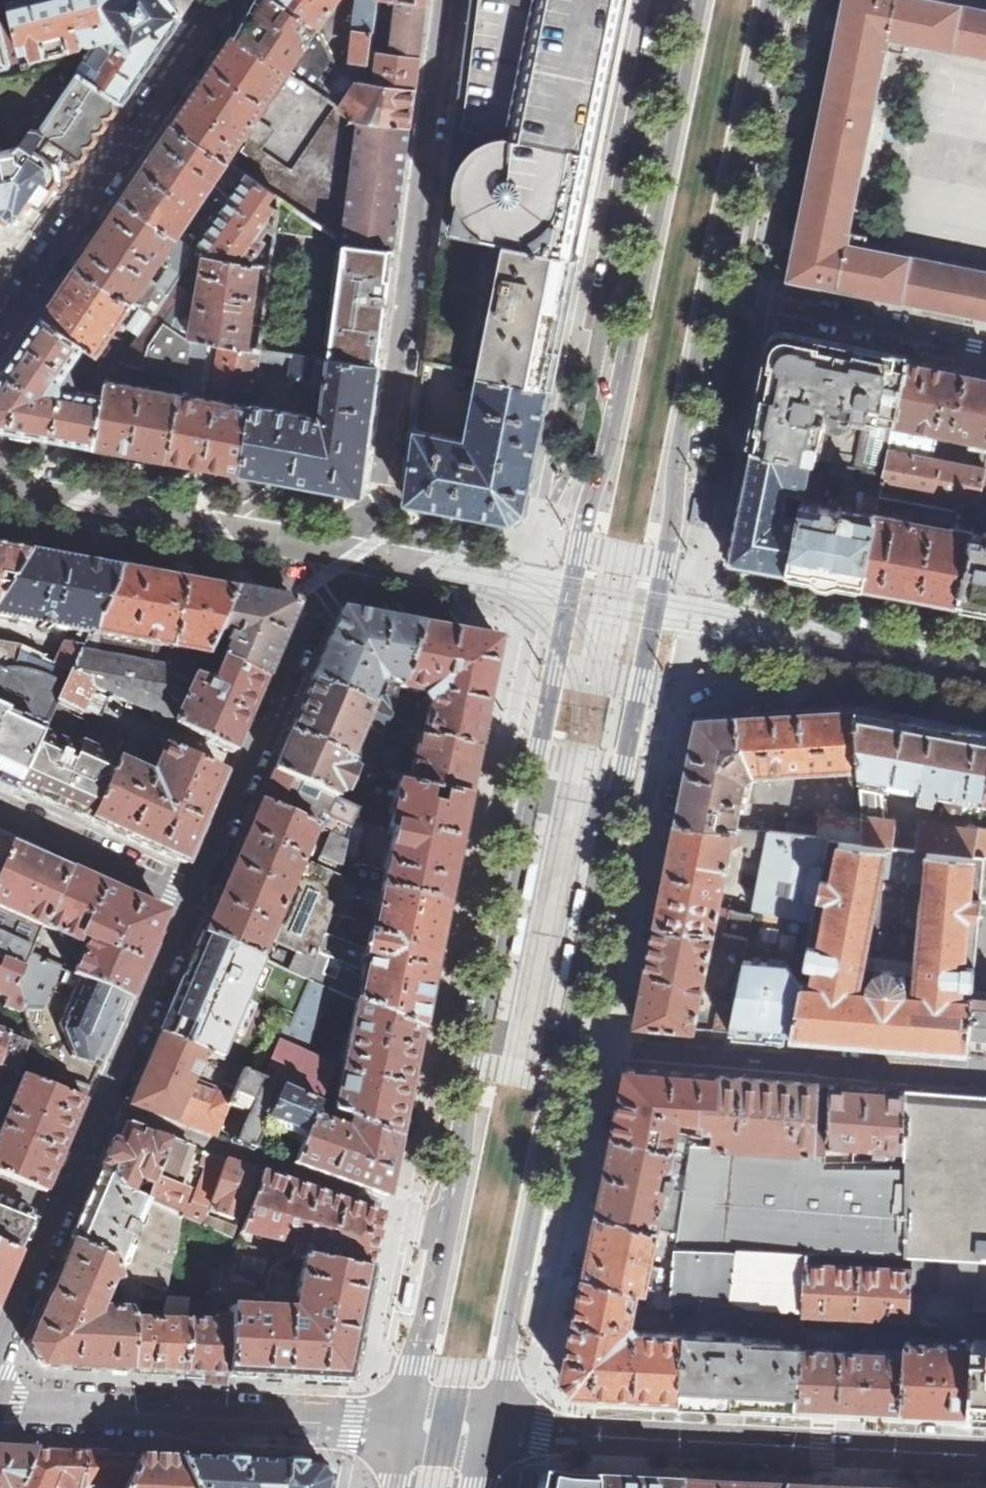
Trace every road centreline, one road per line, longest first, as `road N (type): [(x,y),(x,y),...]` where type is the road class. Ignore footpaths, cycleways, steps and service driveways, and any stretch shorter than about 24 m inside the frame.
road 1 (residential): [(195,899),(320,604),(384,500),(444,0)]
road 2 (primary): [(617,398),(588,502),(446,1228)]
road 3 (primary): [(569,1036),(709,303)]
road 4 (residential): [(985,1450),(528,1425),(490,1433)]
road 5 (residential): [(677,0),(665,8),(594,361),(617,398)]
road 6 (residential): [(985,1077),(569,1036)]
road 7 (primary): [(697,0),(617,398)]
road 8 (primary): [(490,1433),(569,1036)]
road 9 (residential): [(222,0),(0,336)]
road 10 (tertiary): [(0,1404),(401,1427)]
road 11 (residential): [(107,1108),(446,1228)]
road 12 (primary): [(709,303),(767,0)]
road 13 (residential): [(0,1355),(107,1108)]
road 14 (residential): [(107,1108),(195,899)]
road 15 (residential): [(0,811),(195,899)]
road 16 (primary): [(446,1228),(401,1427)]

